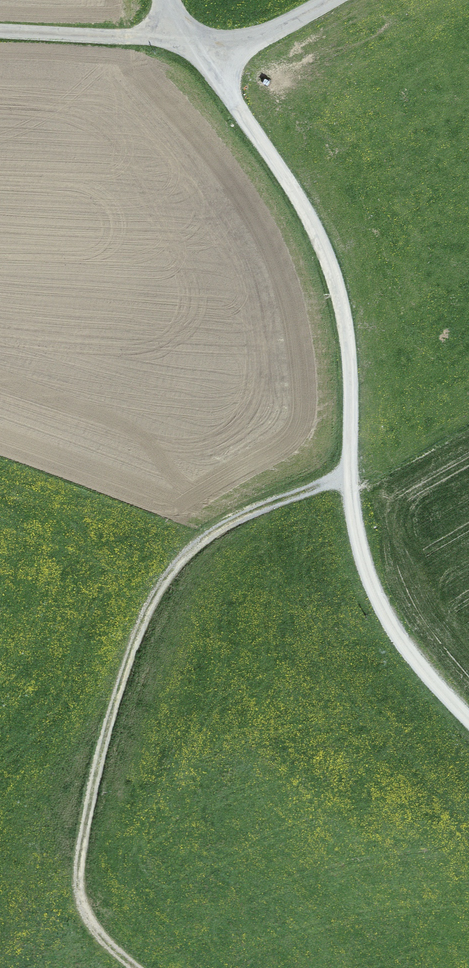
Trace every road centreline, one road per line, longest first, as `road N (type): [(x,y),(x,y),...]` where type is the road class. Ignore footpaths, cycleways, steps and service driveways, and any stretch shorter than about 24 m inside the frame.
road 1 (track): [(468,716),(414,658),(378,602),(360,548),(350,475),(351,367),(340,304),(316,235),(233,100),(218,58)]
road 2 (track): [(141,967),(101,931),(79,895),(98,768),(125,667),(160,588),(196,546),(263,508),(350,475)]
road 3 (unclassified): [(332,0),(218,58)]

